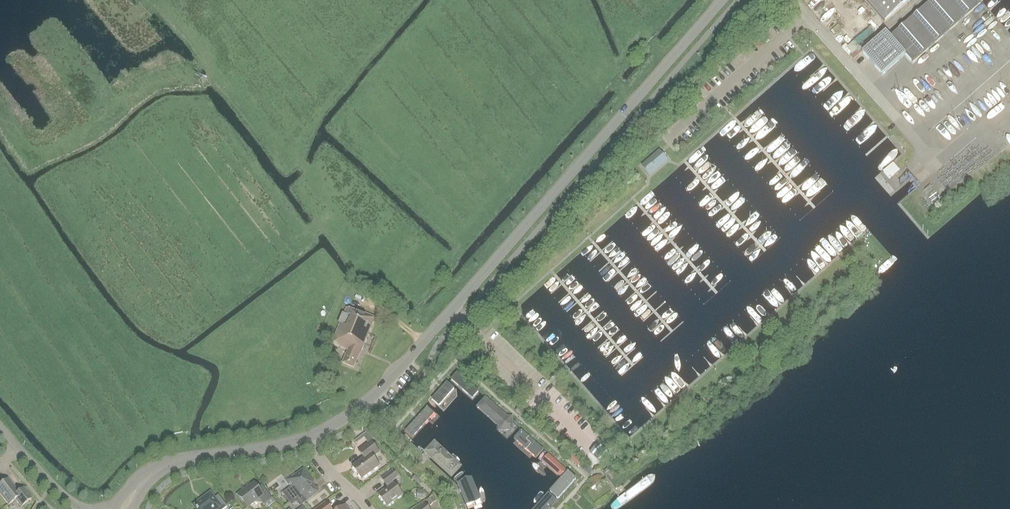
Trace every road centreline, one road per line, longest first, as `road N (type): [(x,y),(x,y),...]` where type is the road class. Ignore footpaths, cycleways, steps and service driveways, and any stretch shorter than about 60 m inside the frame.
road 1 (tertiary): [(306,439),(338,424),(393,379),(720,0)]
road 2 (tertiary): [(126,508),(169,465),(306,439)]

